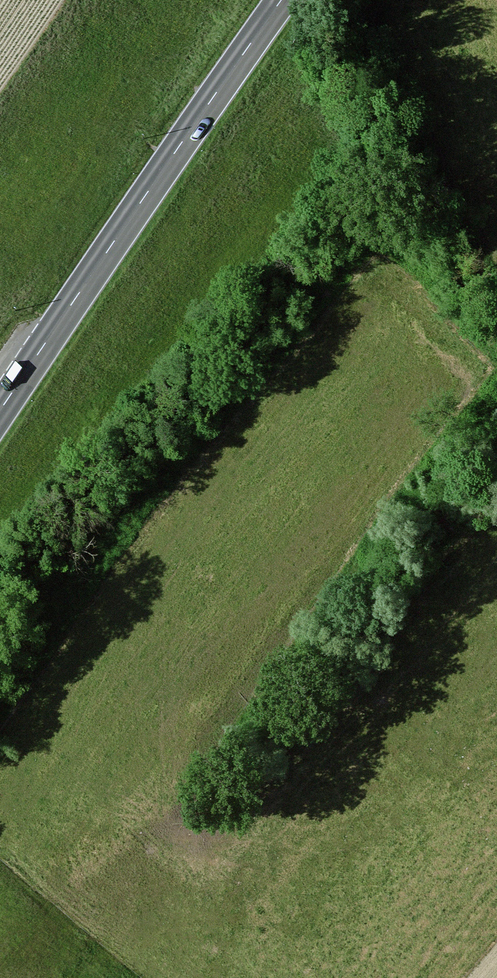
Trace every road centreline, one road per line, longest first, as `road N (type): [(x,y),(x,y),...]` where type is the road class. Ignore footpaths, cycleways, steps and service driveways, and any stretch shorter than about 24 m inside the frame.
road 1 (primary): [(0,425),(289,0)]
road 2 (track): [(0,688),(96,545),(266,411)]
road 3 (track): [(165,977),(0,834)]

